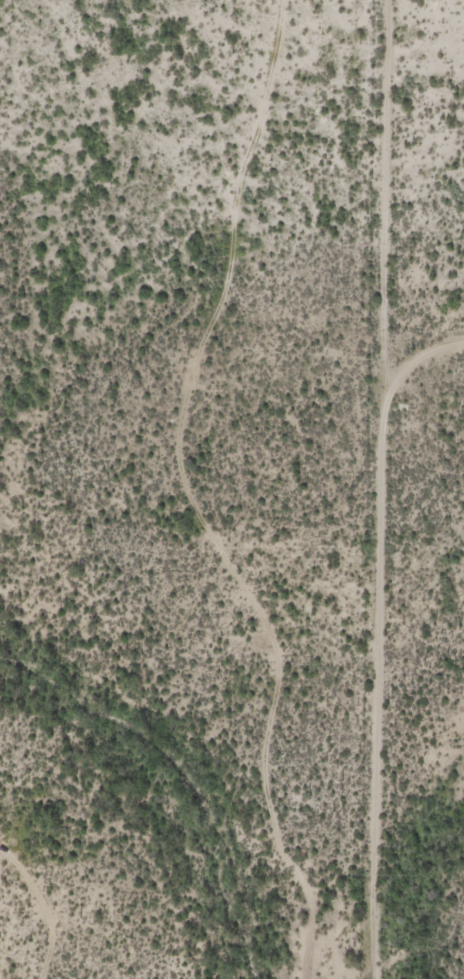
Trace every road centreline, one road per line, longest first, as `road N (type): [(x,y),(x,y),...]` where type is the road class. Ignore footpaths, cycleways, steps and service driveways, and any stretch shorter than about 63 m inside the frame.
road 1 (track): [(399,0),(375,933),(388,978)]

